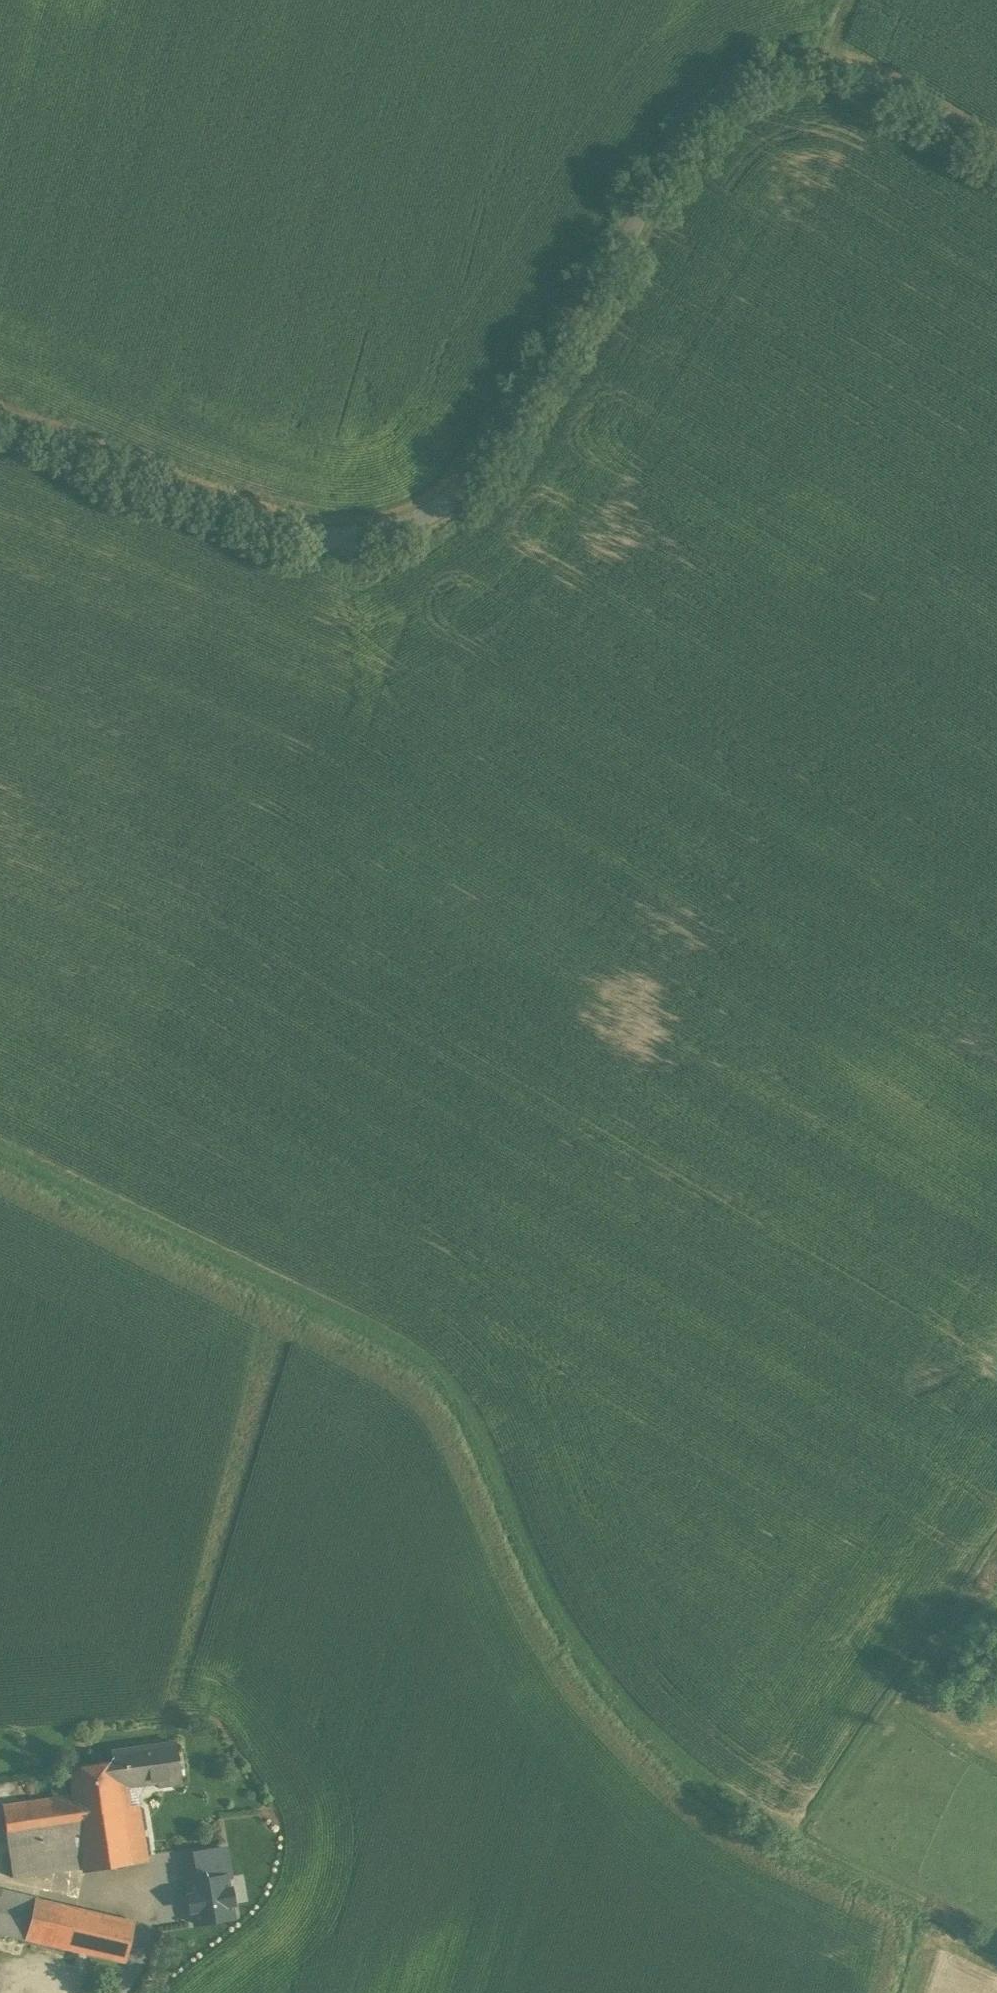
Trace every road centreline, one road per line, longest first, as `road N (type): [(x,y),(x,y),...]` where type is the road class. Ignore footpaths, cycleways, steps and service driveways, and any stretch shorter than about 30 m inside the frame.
road 1 (unclassified): [(996,129),(902,71),(844,52),(779,57),(746,75),(688,139),(506,421),(438,494),(386,516),(351,524),(300,517),(0,405)]

